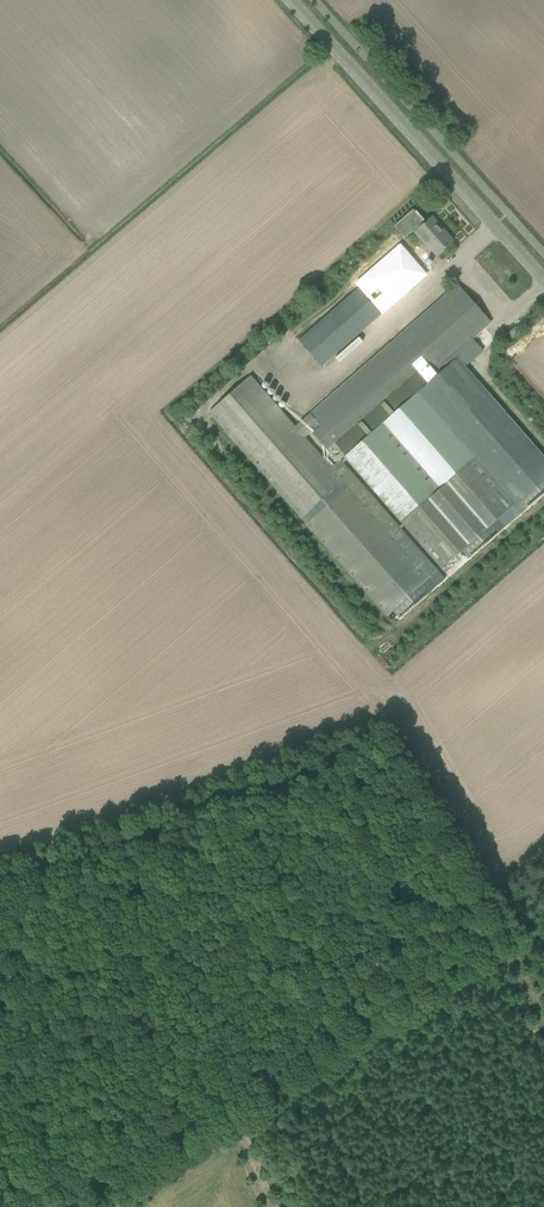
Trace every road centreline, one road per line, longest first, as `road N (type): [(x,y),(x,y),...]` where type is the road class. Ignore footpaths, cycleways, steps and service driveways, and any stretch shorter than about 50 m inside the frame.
road 1 (tertiary): [(543,281),(290,0)]

